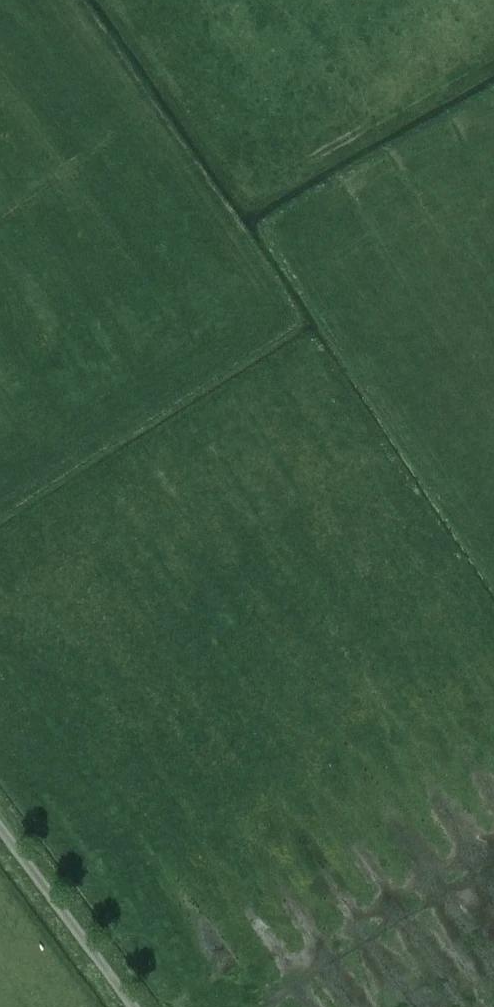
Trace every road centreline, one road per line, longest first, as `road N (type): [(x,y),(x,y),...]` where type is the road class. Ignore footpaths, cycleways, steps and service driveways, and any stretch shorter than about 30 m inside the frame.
road 1 (unclassified): [(135,1006),(0,826)]

